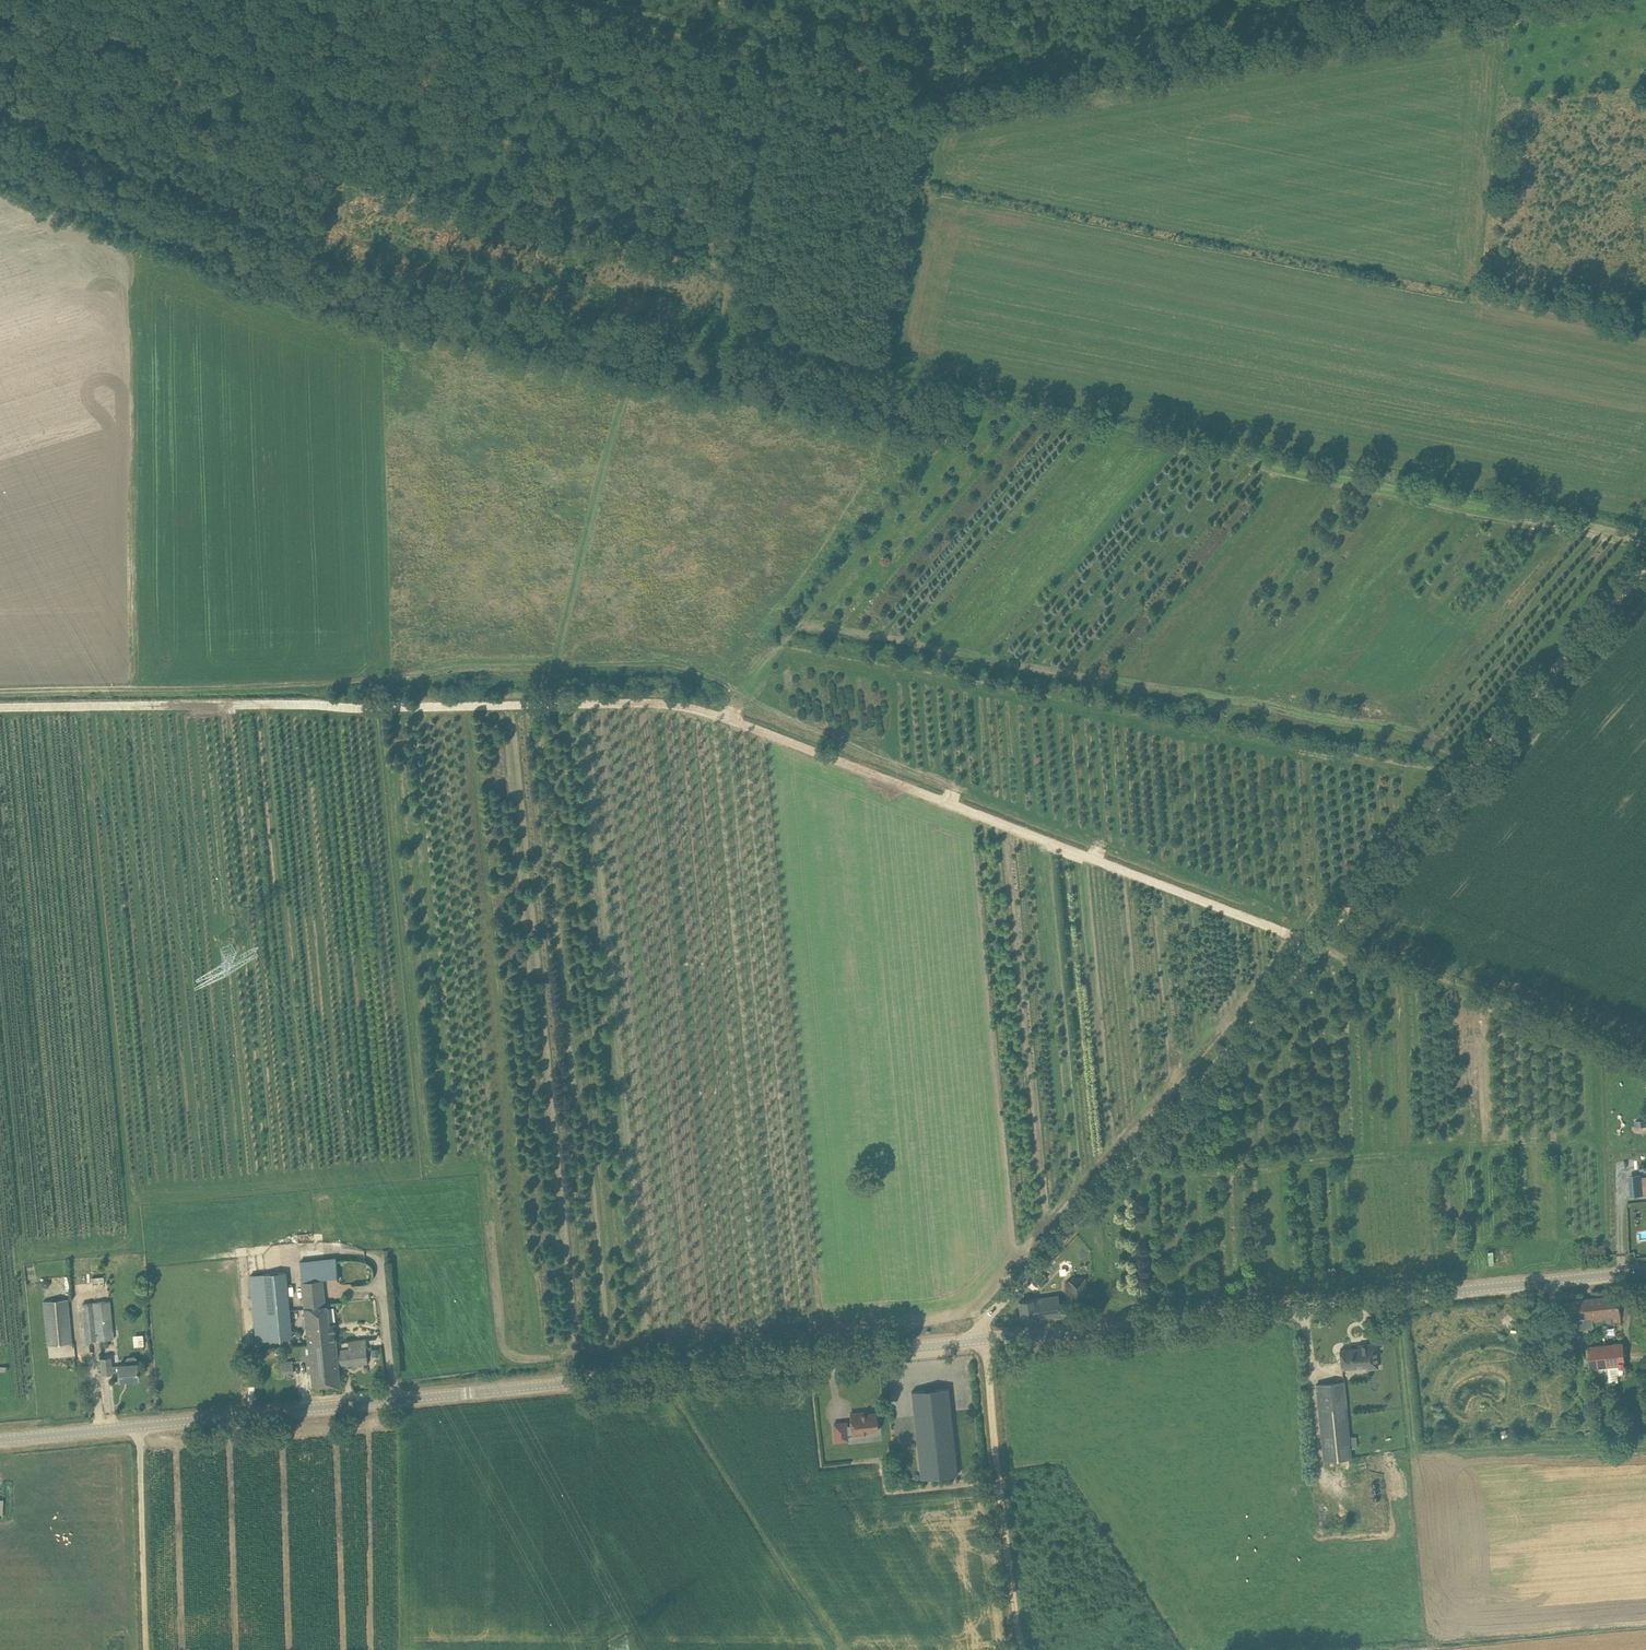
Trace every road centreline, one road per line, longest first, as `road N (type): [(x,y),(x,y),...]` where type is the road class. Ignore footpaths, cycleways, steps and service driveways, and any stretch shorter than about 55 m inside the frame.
road 1 (track): [(1321,933),(671,675),(0,688)]
road 2 (unclassified): [(140,1426),(985,1336)]
road 3 (track): [(762,68),(719,277),(345,179),(391,0)]
road 4 (track): [(1490,0),(919,111),(762,68)]
road 5 (unclassified): [(985,1336),(1645,1271)]
road 6 (track): [(1222,30),(925,82),(698,16)]
road 7 (track): [(1321,933),(985,1336)]
road 8 (track): [(1645,555),(1321,933)]
road 9 (unclassified): [(1022,1641),(985,1336)]
road 10 (track): [(522,0),(762,68)]
road 11 (unclassified): [(145,1649),(140,1426)]
road 12 (unclassified): [(0,1440),(140,1426)]

